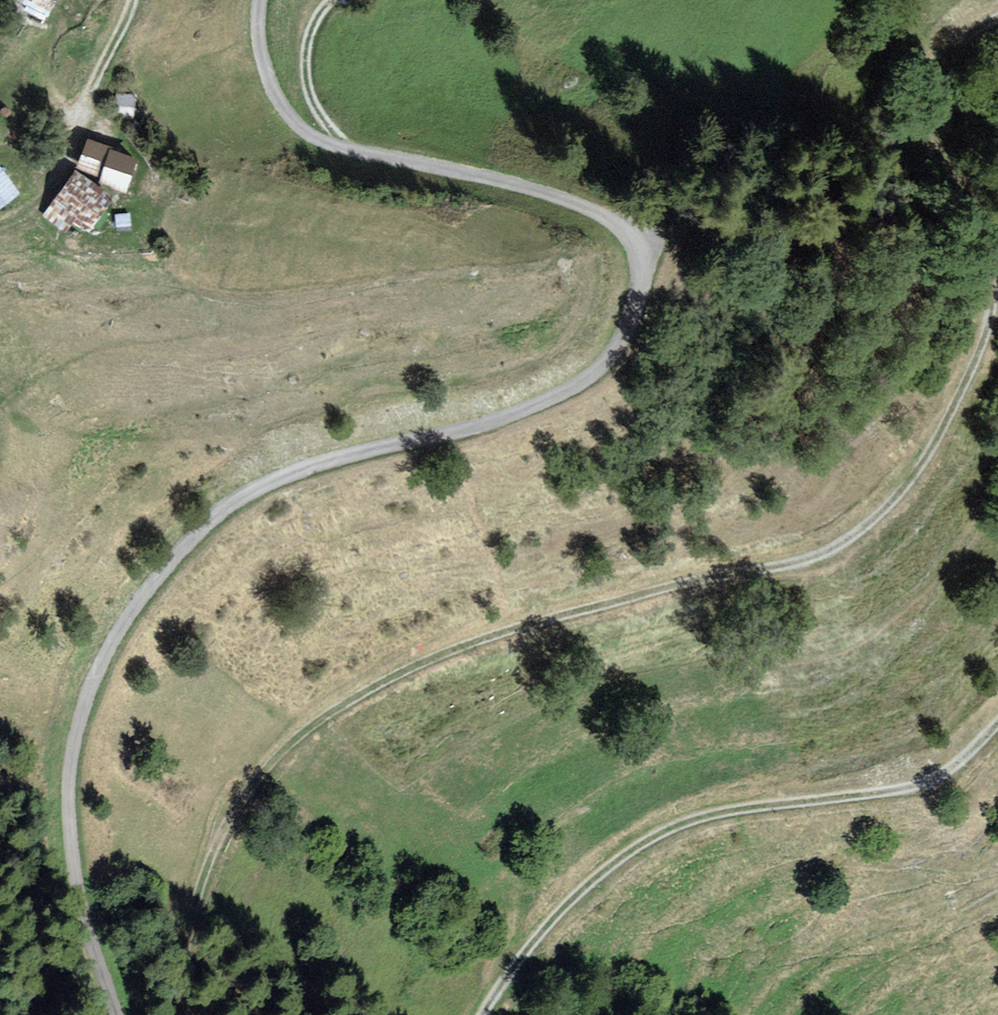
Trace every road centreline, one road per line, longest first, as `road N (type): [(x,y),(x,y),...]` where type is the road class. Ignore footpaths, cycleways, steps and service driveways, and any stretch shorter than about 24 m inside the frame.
road 1 (unclassified): [(117,1014),(75,874),(71,766),(98,667),(135,607),(211,520),(272,483),(491,422),(595,373),(623,334),(639,284),(631,240),(600,215),(468,174),(349,150),(302,129),(270,82),(260,0)]
road 2 (track): [(181,1014),(213,853),(253,790),(384,678),(592,610),(840,557),(943,450),(997,320)]
road 3 (track): [(480,1014),(584,889),(686,817),(945,785),(997,734)]
road 4 (track): [(997,305),(978,234),(922,127),(942,70),(997,18)]
road 5 (track): [(138,0),(30,214),(0,223)]

